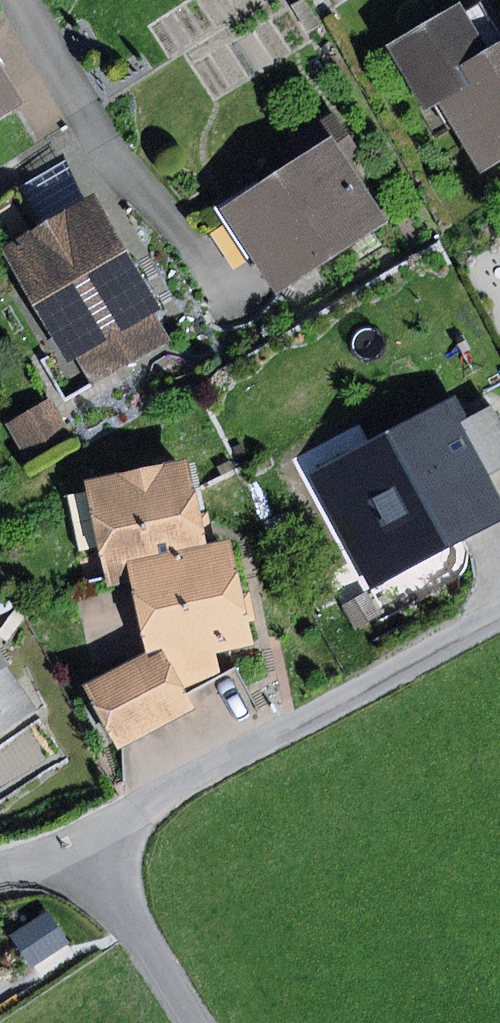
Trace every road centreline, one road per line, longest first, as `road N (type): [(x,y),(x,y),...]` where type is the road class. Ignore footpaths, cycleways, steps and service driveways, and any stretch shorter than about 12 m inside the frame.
road 1 (residential): [(499,612),(86,845)]
road 2 (residential): [(86,845),(197,1022)]

